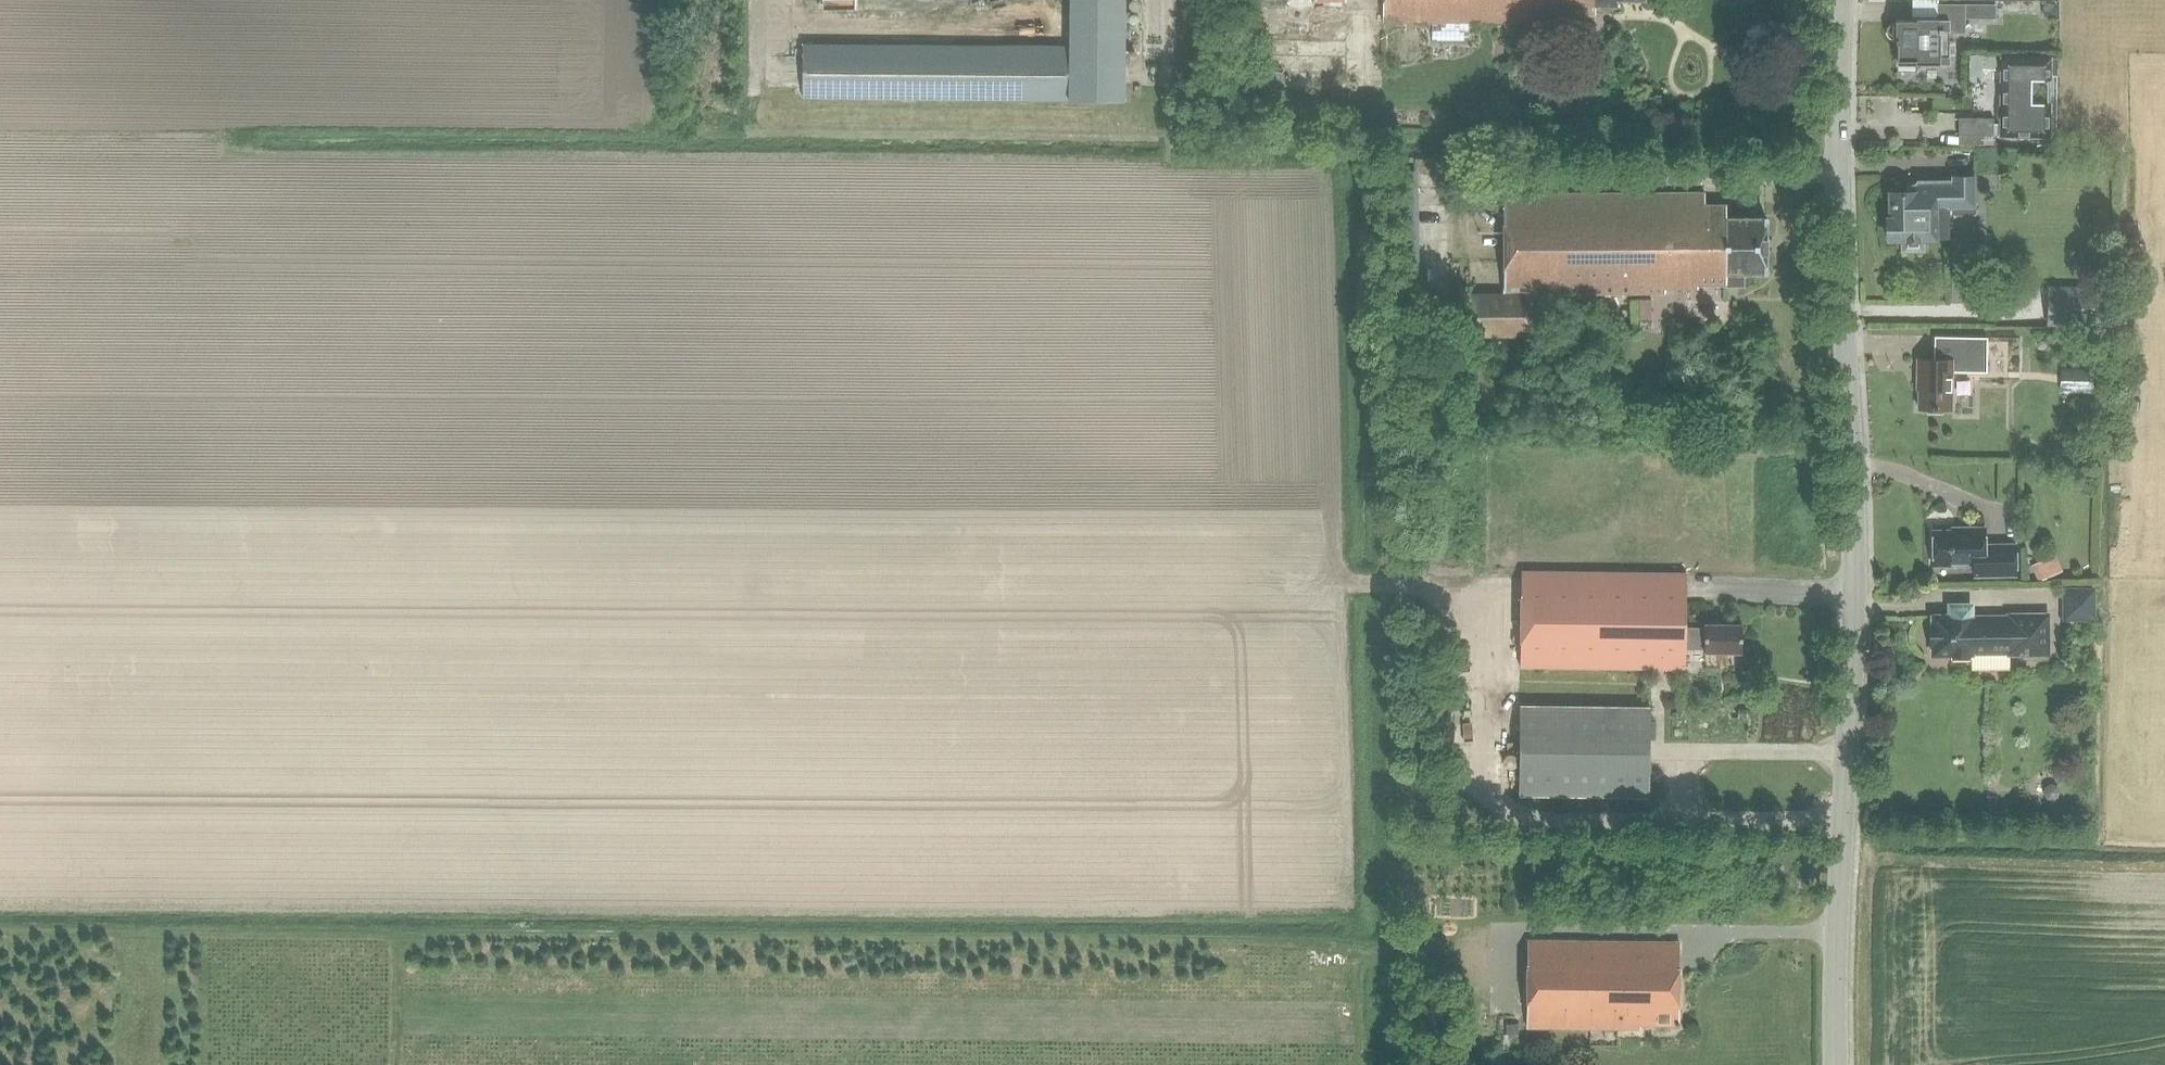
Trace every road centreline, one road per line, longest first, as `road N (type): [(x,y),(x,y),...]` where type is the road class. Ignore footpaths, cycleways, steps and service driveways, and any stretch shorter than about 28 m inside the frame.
road 1 (tertiary): [(1836,1064),(1858,582),(1838,0)]
road 2 (track): [(1841,173),(1479,178),(1444,202)]

